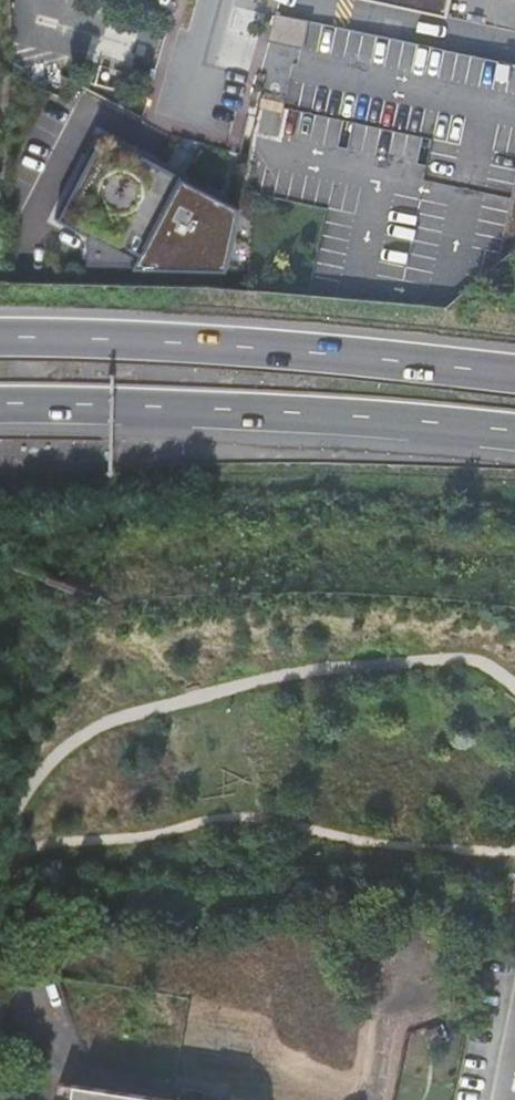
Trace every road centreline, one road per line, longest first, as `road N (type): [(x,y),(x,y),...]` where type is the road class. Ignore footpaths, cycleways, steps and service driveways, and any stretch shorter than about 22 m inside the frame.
road 1 (trunk): [(514,381),(276,352),(0,339)]
road 2 (trunk): [(0,406),(252,411),(514,435)]
road 3 (unclassified): [(183,125),(217,0)]

